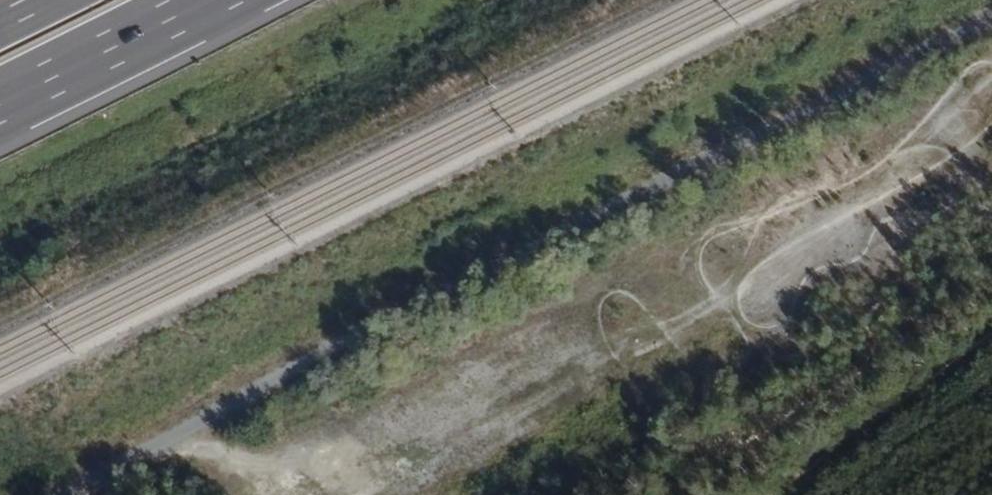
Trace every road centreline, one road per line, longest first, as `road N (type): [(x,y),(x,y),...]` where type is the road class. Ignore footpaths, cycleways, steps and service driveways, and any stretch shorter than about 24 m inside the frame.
road 1 (track): [(58,494),(329,345),(991,14)]
road 2 (motorway): [(0,106),(212,0)]

